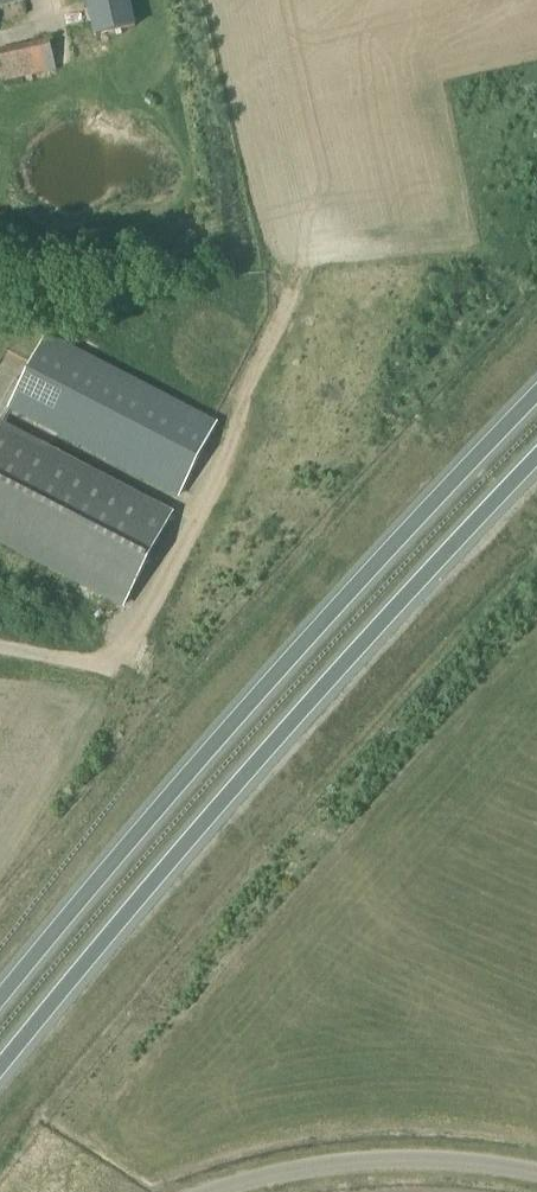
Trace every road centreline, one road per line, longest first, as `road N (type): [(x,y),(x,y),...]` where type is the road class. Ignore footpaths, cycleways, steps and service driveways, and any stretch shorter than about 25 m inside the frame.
road 1 (trunk): [(0,1076),(348,663),(536,460)]
road 2 (trunk): [(536,390),(212,743),(0,997)]
road 3 (unclassified): [(209,1191),(314,1165),(380,1159),(467,1160),(536,1173)]

